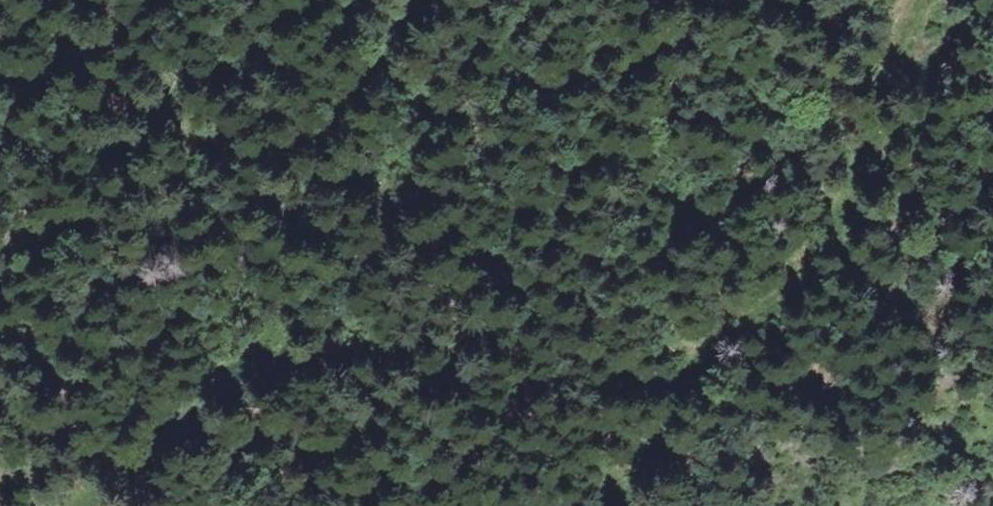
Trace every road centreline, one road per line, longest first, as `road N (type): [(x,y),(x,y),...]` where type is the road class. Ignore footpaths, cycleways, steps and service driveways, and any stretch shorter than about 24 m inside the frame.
road 1 (track): [(431,0),(398,31),(318,162),(298,215),(271,345),(85,505)]
road 2 (track): [(602,505),(648,460),(697,374),(809,273),(854,192),(921,0)]

